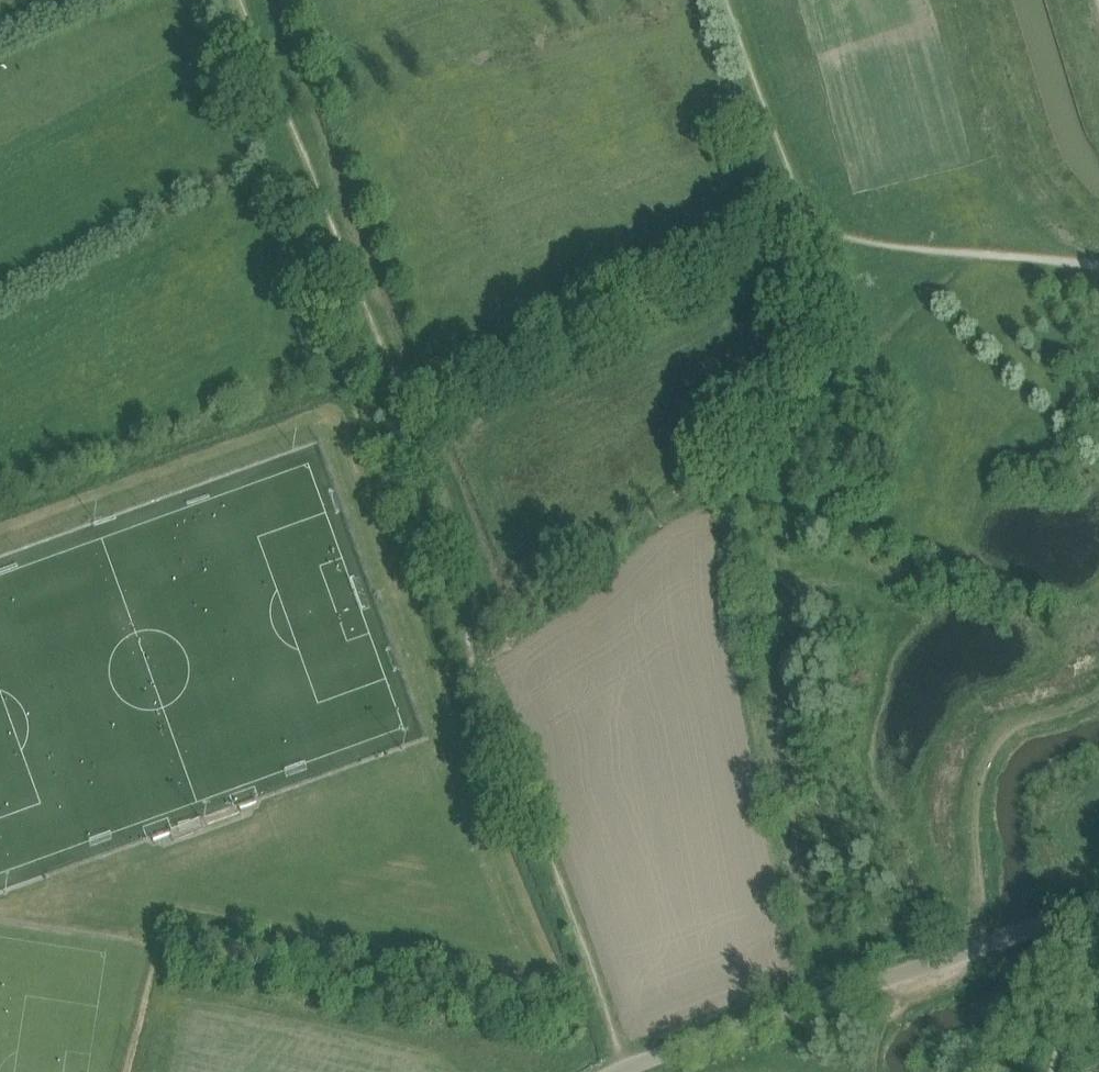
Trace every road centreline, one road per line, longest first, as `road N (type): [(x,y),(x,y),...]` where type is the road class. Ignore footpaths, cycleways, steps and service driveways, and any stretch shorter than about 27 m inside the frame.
road 1 (unclassified): [(616,1071),(1098,904)]

